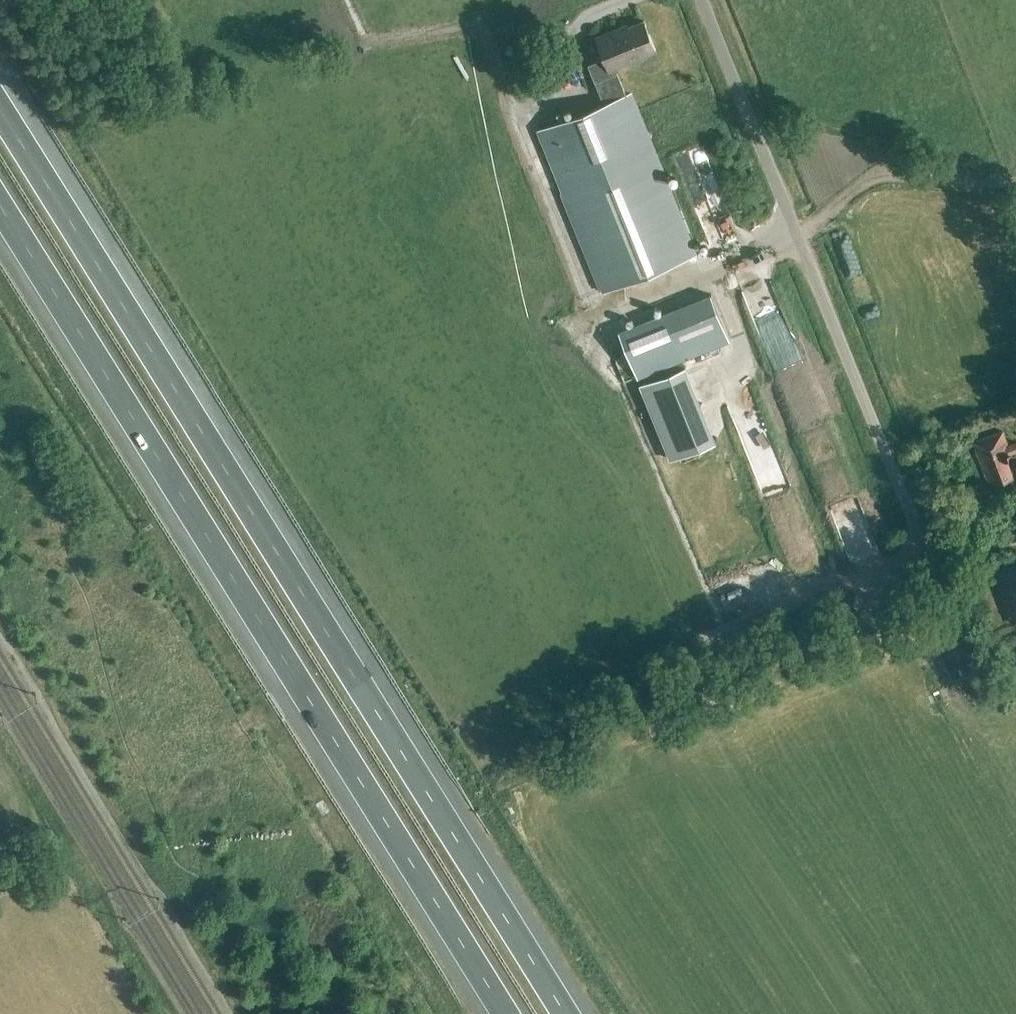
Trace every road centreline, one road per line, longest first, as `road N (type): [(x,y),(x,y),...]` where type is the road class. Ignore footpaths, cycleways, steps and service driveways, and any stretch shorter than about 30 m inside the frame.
road 1 (motorway): [(567,1013),(0,108)]
road 2 (motorway): [(0,207),(507,1013)]
road 3 (unclassified): [(921,543),(701,0)]
road 4 (track): [(921,543),(899,561),(700,642),(712,719)]
road 5 (track): [(519,123),(479,24),(368,45),(348,0)]

